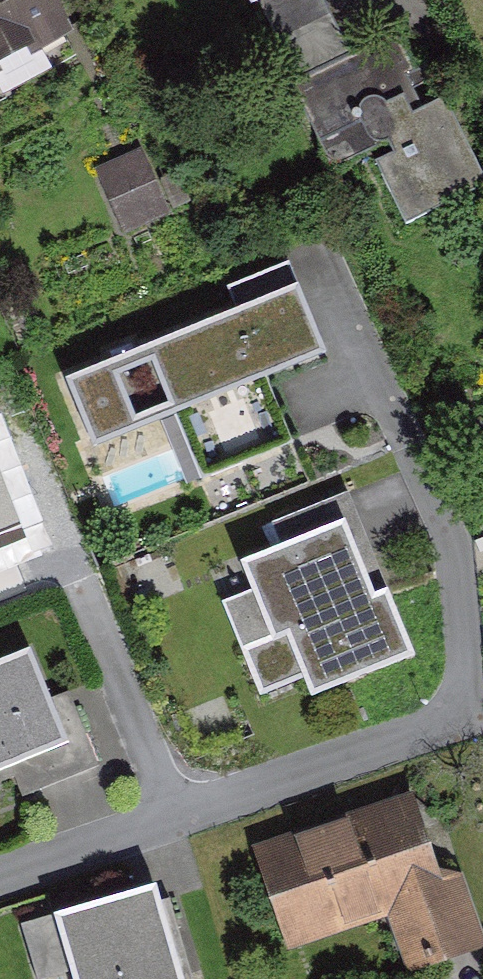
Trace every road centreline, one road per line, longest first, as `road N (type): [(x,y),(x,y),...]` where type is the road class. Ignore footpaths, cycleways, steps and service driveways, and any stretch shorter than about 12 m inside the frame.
road 1 (residential): [(0,880),(427,731),(462,694),(461,646),(450,532),(415,461)]

